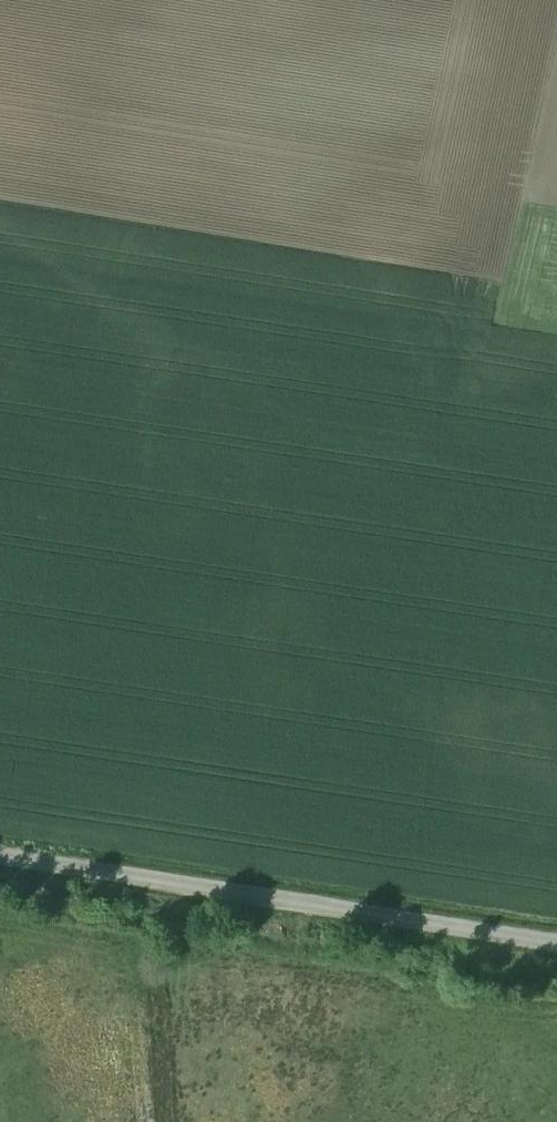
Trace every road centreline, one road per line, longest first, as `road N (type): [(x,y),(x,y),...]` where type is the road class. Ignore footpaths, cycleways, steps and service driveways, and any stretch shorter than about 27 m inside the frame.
road 1 (unclassified): [(556,938),(0,854)]

